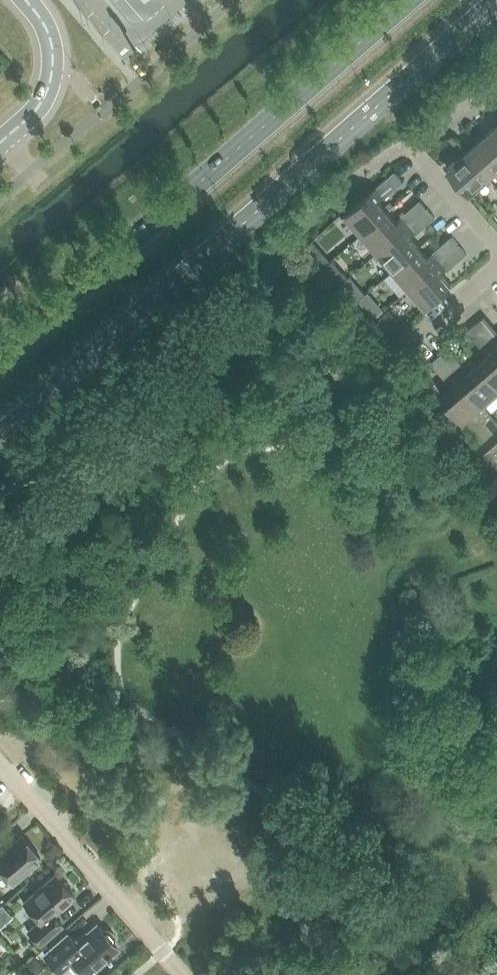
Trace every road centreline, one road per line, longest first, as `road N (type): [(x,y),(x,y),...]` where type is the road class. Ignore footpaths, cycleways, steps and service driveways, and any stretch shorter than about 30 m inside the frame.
road 1 (secondary): [(0,438),(496,0)]
road 2 (secondary): [(415,0),(0,364)]
road 3 (residential): [(180,974),(0,768)]
road 4 (unclassified): [(0,142),(40,105),(52,71),(49,37),(24,0)]
road 5 (residential): [(401,345),(496,265)]

